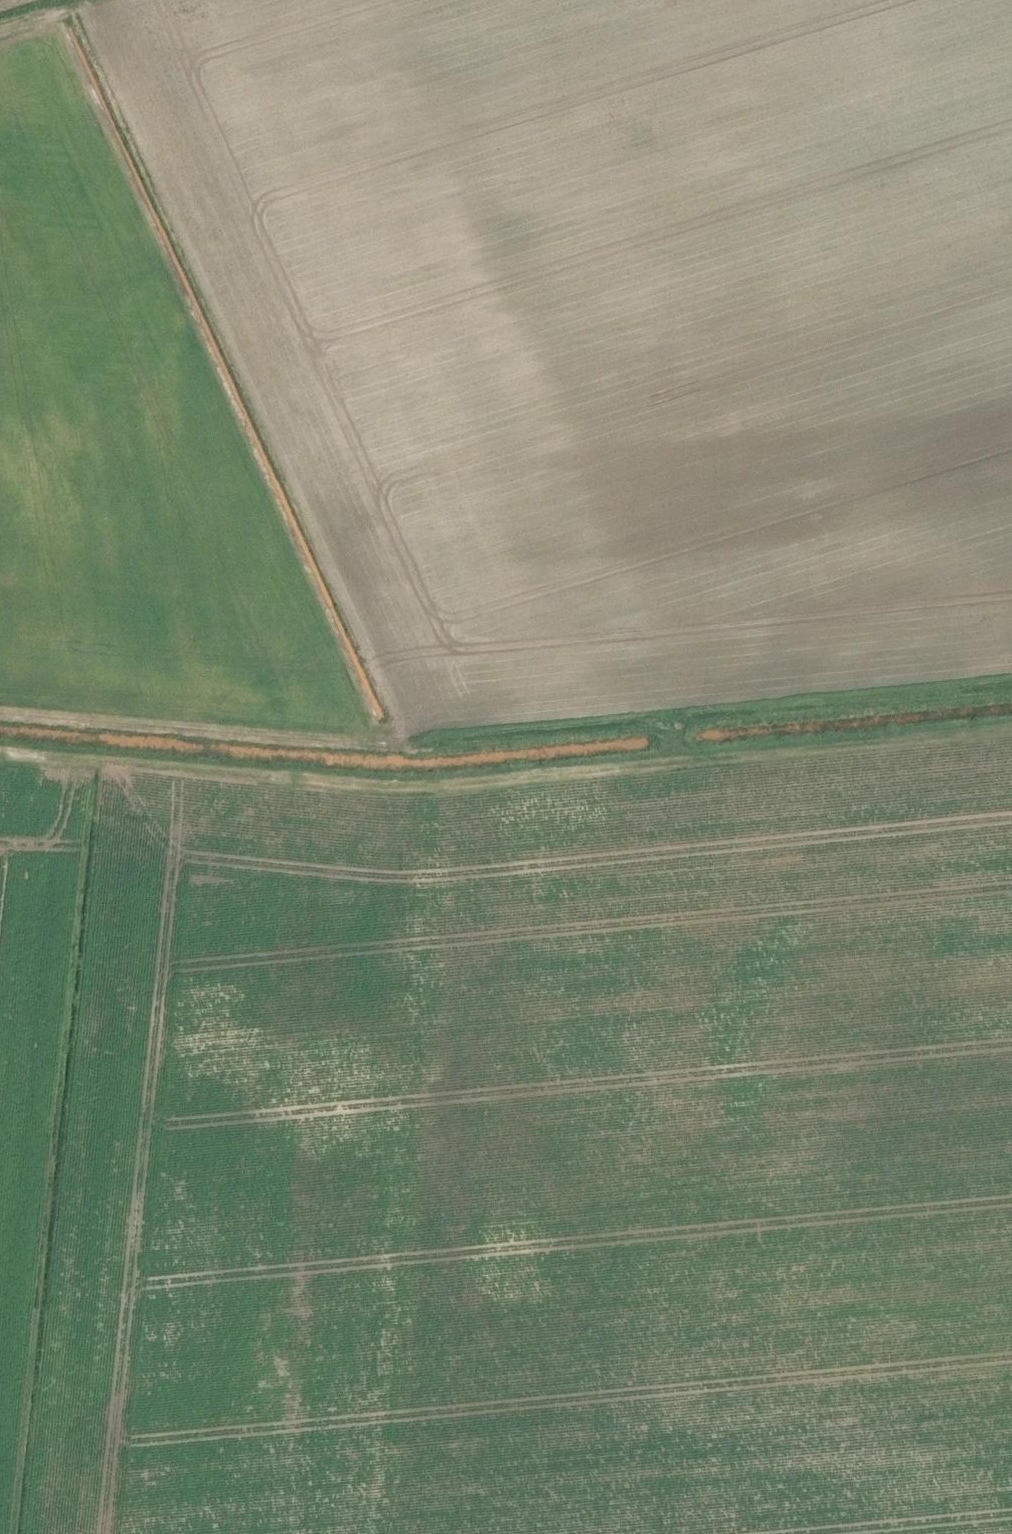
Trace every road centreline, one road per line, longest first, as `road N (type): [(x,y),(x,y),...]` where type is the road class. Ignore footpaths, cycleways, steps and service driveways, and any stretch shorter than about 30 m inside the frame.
road 1 (track): [(0,757),(431,790),(1011,731)]

